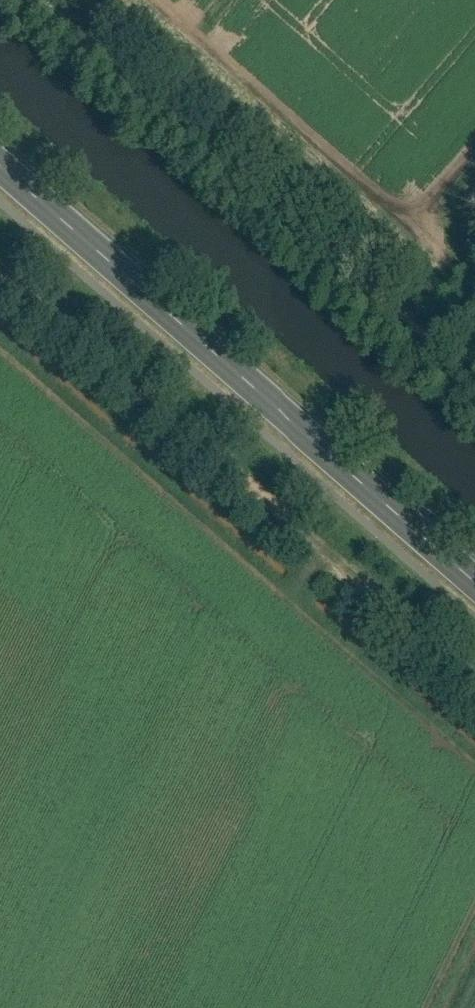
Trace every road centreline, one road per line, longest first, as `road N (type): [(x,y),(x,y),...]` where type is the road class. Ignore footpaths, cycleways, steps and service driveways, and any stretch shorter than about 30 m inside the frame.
road 1 (primary): [(0,166),(474,582)]
road 2 (track): [(474,681),(0,266)]

